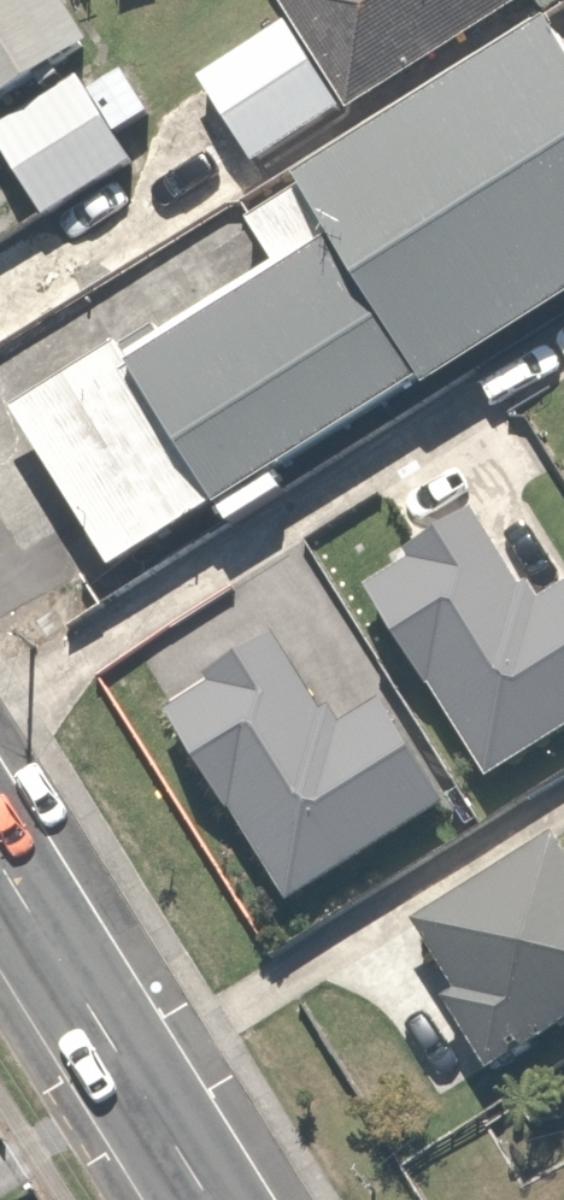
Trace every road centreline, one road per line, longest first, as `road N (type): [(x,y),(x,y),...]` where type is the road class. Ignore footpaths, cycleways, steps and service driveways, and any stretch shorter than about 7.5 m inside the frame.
road 1 (secondary): [(0,870),(205,1199)]

